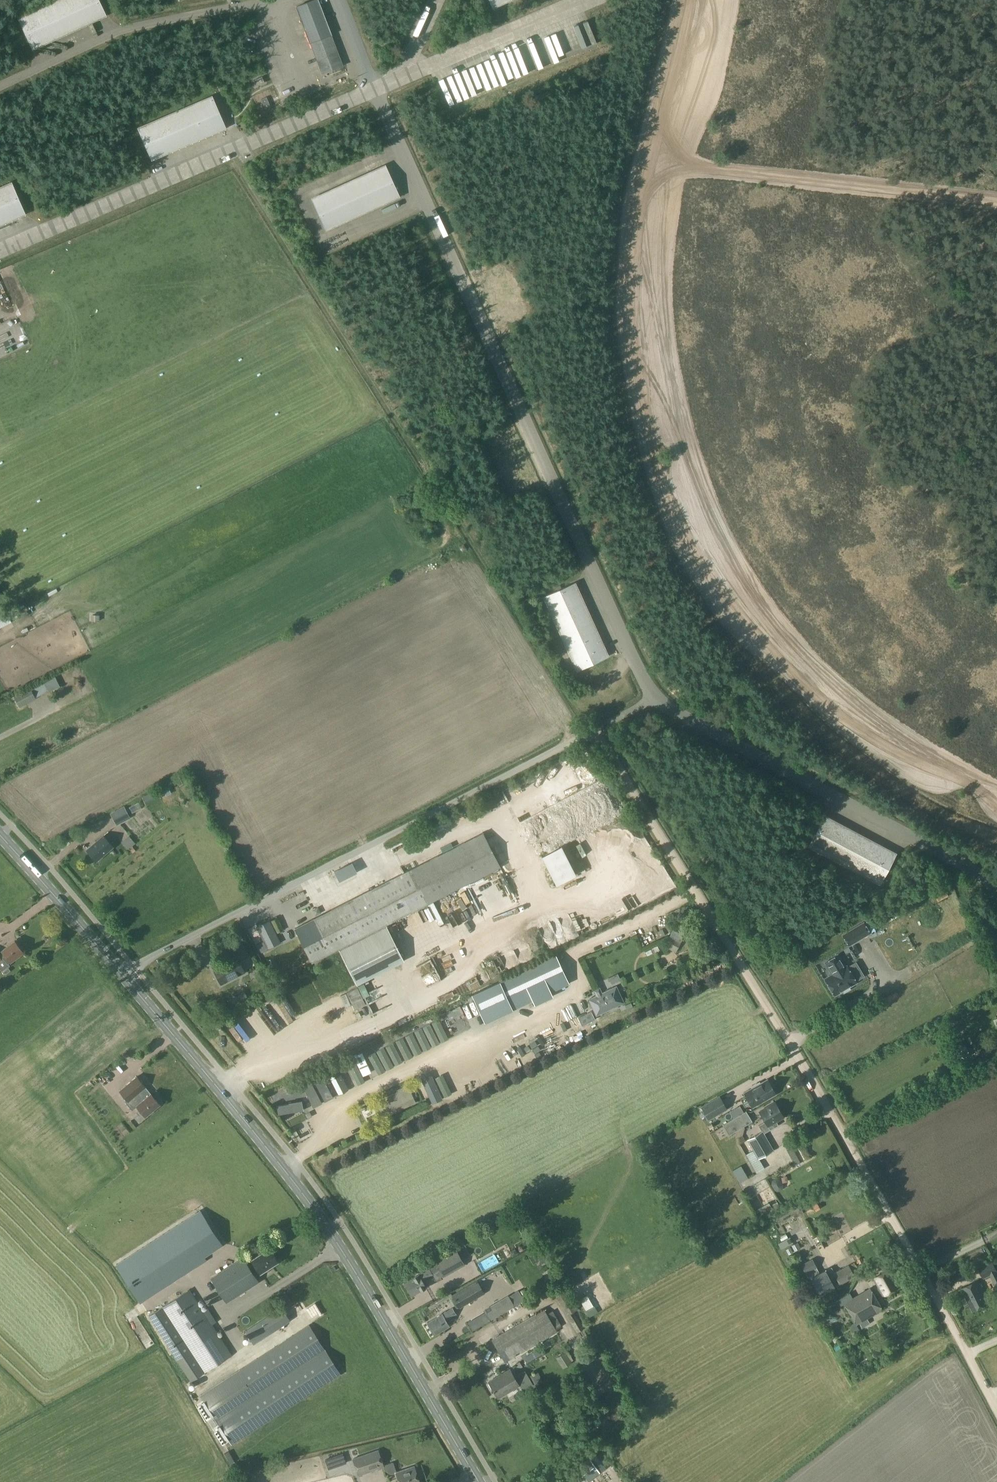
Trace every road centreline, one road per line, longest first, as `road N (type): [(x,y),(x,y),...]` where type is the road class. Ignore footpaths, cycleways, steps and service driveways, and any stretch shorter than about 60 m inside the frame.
road 1 (track): [(996,806),(760,641),(716,596),(656,471),(625,330),(624,276),(680,0)]
road 2 (track): [(996,1412),(767,1005),(594,731)]
road 3 (primary): [(479,1481),(345,1252),(123,977)]
road 4 (unclassified): [(602,726),(123,977)]
road 5 (track): [(643,160),(996,197)]
road 6 (primary): [(123,977),(0,835)]

